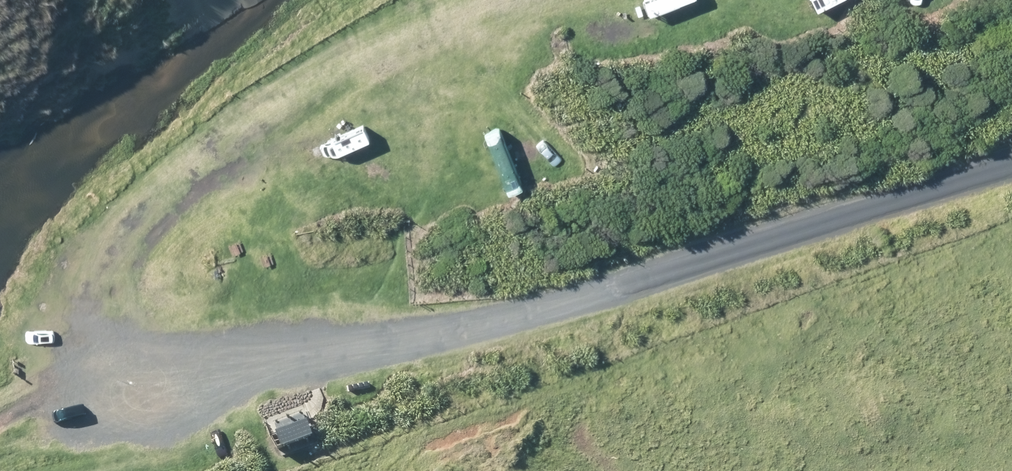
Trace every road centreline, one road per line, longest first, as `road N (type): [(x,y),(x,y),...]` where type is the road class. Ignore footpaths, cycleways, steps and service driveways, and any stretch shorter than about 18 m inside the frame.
road 1 (unclassified): [(1011,163),(131,403)]
road 2 (track): [(503,0),(331,90),(226,159),(164,243),(151,397)]
road 3 (track): [(131,403),(0,425)]

